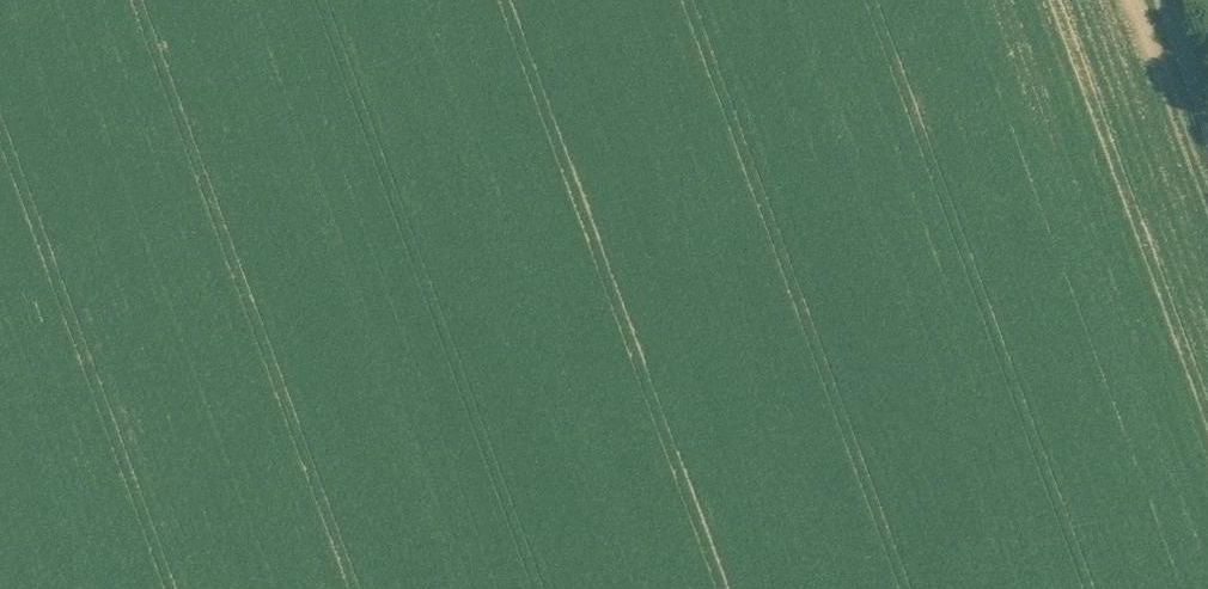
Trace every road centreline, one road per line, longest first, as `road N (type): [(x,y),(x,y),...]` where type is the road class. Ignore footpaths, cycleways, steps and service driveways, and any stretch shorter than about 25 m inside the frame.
road 1 (track): [(1165,0),(1207,116)]

